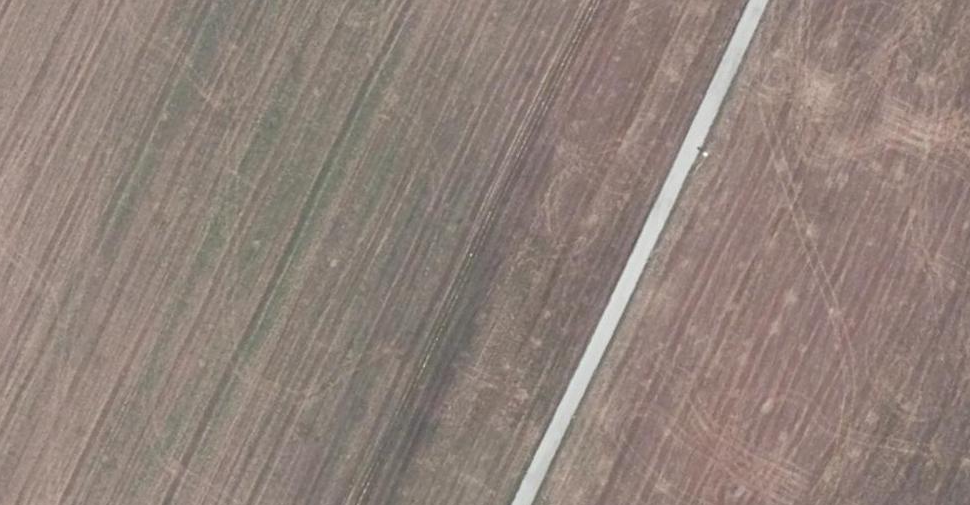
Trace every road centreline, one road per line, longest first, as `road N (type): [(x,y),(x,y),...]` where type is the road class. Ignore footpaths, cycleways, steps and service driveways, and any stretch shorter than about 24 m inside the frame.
road 1 (residential): [(758,0),(508,504)]

